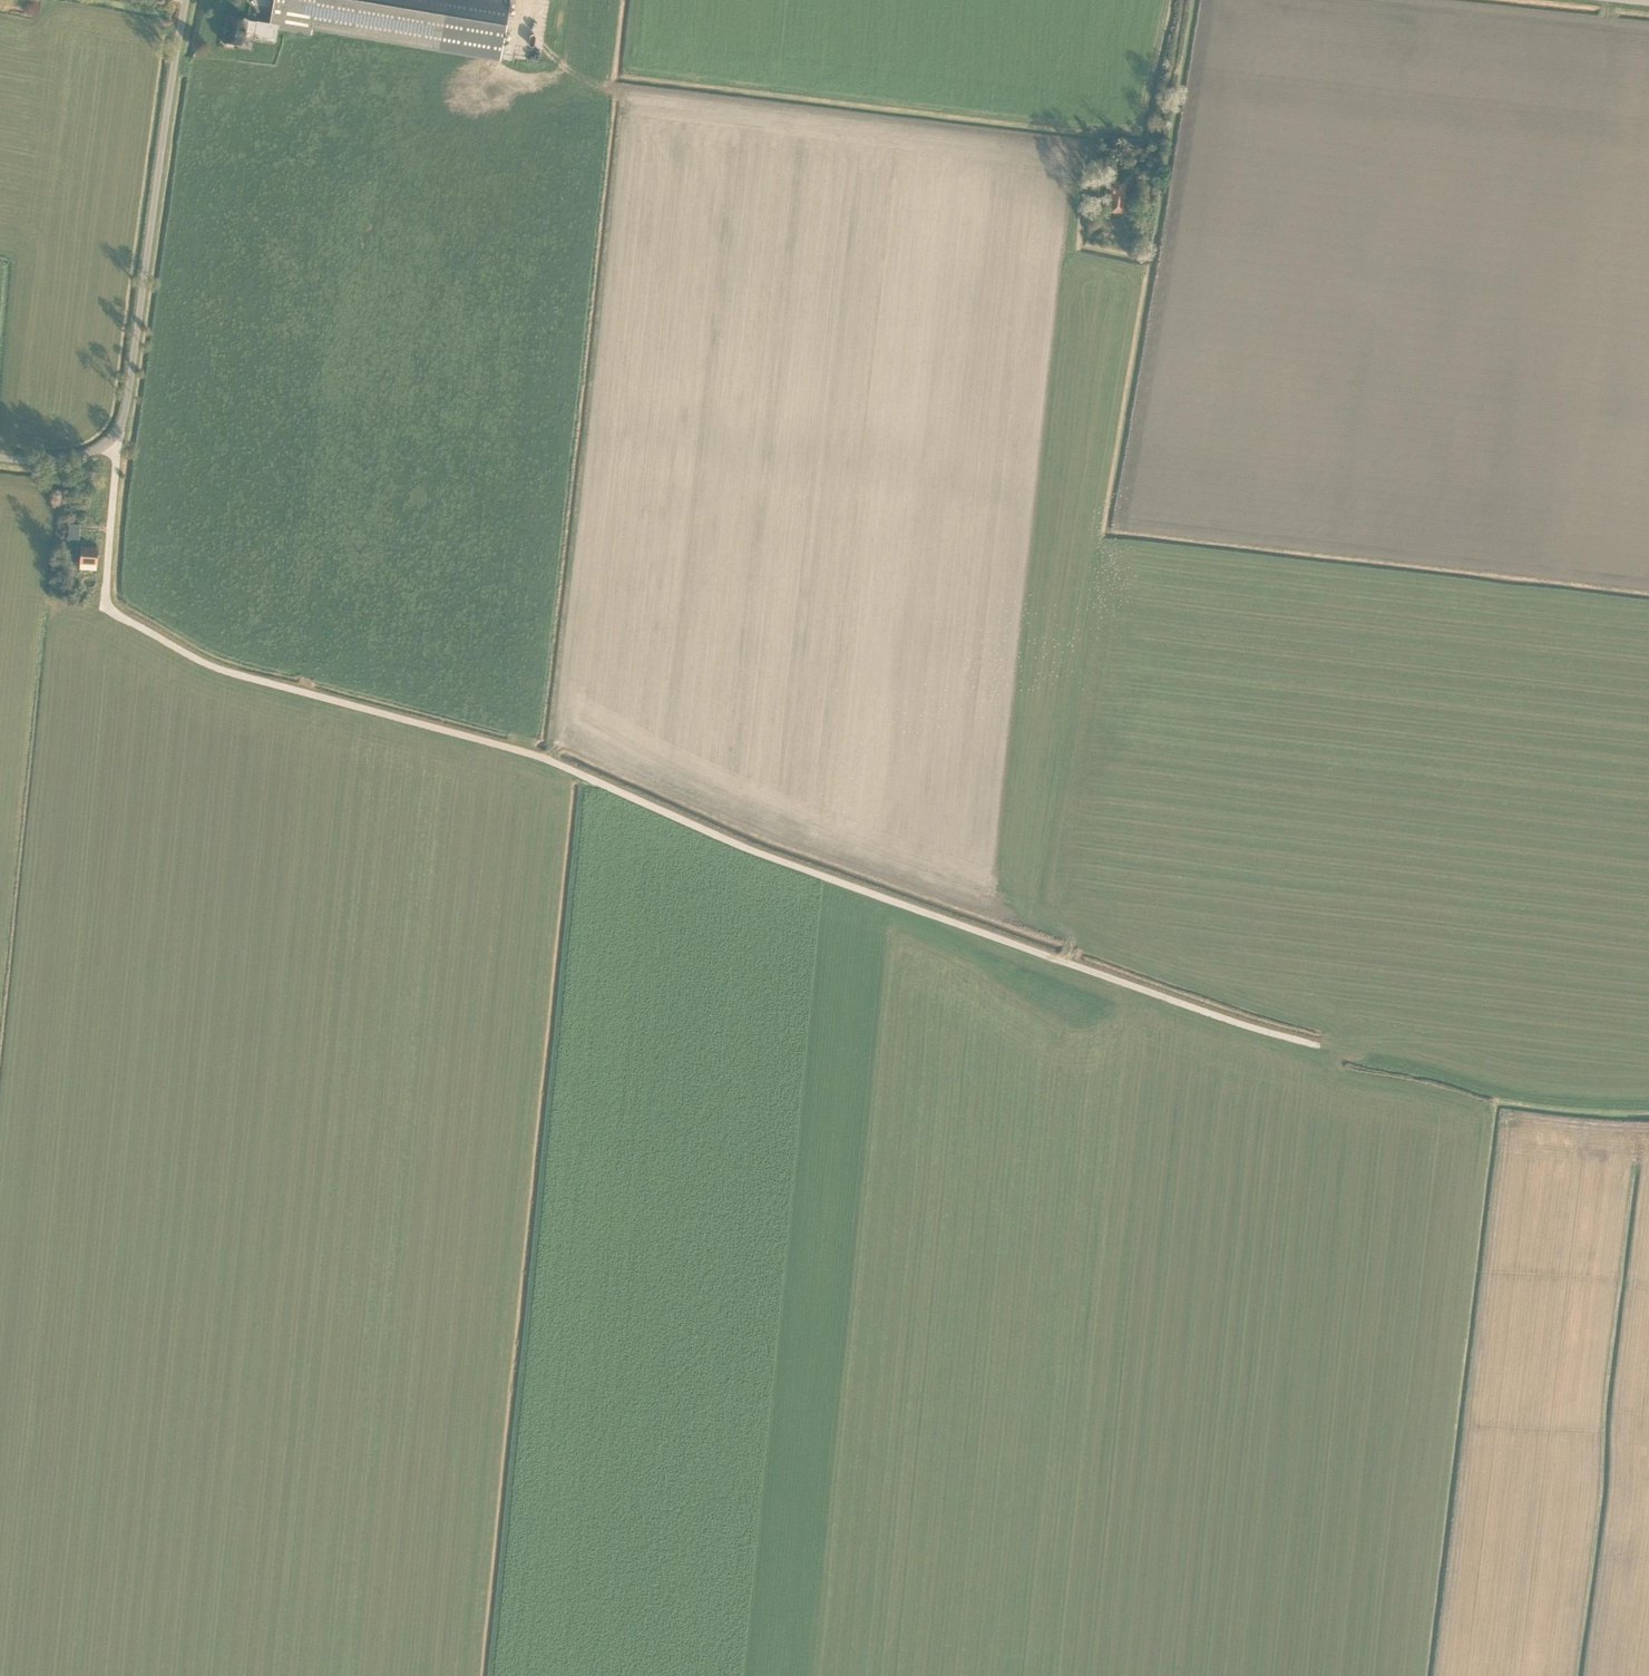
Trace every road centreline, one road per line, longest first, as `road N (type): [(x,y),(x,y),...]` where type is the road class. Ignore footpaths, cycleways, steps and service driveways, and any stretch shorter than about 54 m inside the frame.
road 1 (unclassified): [(186,0),(122,421),(109,438),(60,459),(0,454)]

